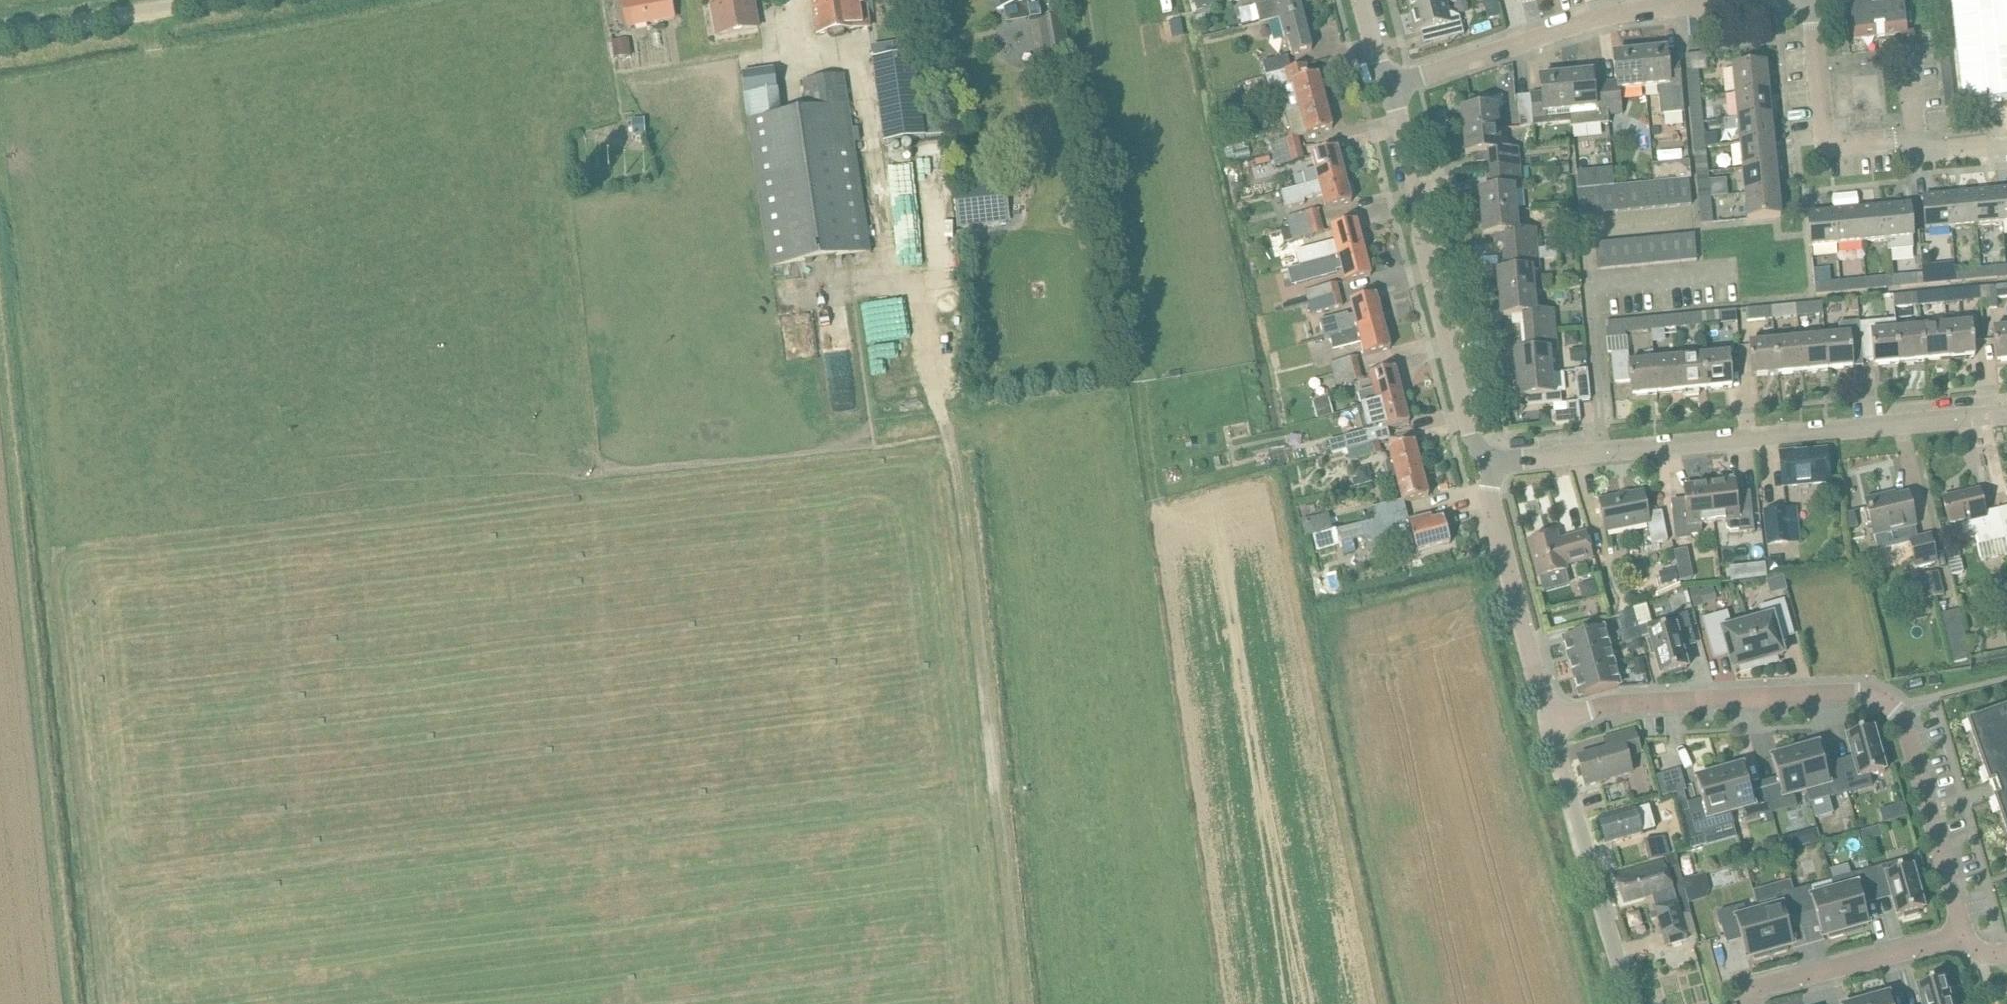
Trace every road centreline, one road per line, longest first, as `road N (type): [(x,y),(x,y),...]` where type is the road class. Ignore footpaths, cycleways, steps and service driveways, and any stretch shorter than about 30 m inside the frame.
road 1 (residential): [(1548,722),(1612,704),(1857,697),(1893,708),(1955,936)]
road 2 (residential): [(1491,462),(2006,414)]
road 3 (residential): [(1491,462),(1469,429),(1388,84)]
road 4 (residential): [(1388,84),(1636,12),(1771,0)]
road 5 (residential): [(1809,0),(1824,133),(1845,148),(2006,148)]
road 6 (residential): [(1629,1003),(1548,722)]
road 7 (residential): [(1548,722),(1491,508),(1491,462)]
road 8 (residential): [(1955,936),(1744,995)]
road 9 (unclassified): [(0,35),(189,0)]

